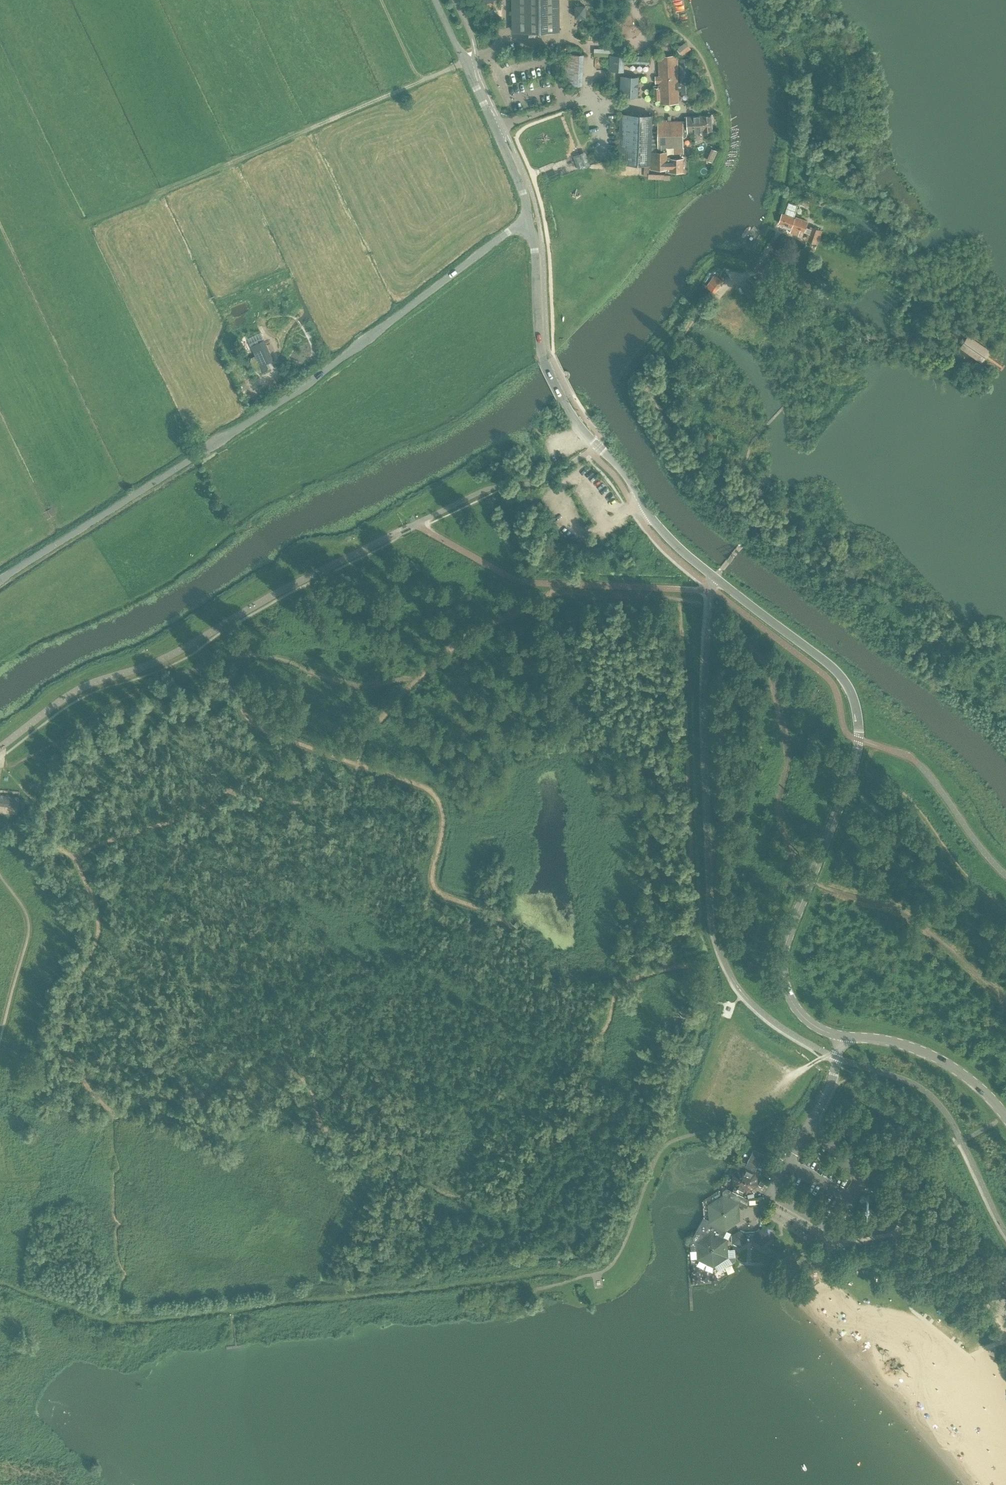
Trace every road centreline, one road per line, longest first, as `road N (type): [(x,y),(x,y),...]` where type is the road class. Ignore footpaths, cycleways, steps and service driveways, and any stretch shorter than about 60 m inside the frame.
road 1 (unclassified): [(1005,1118),(941,1060),(883,1040),(830,1034),(795,1008),(783,961),(852,772),(859,735),(851,692),(832,668),(670,540),(625,473),(577,423),(542,354),(529,223)]
road 2 (unclassified): [(0,579),(300,389),(529,223)]
road 3 (track): [(101,217),(312,127)]
road 4 (unclassified): [(529,223),(465,65)]
road 5 (track): [(465,65),(312,127)]

